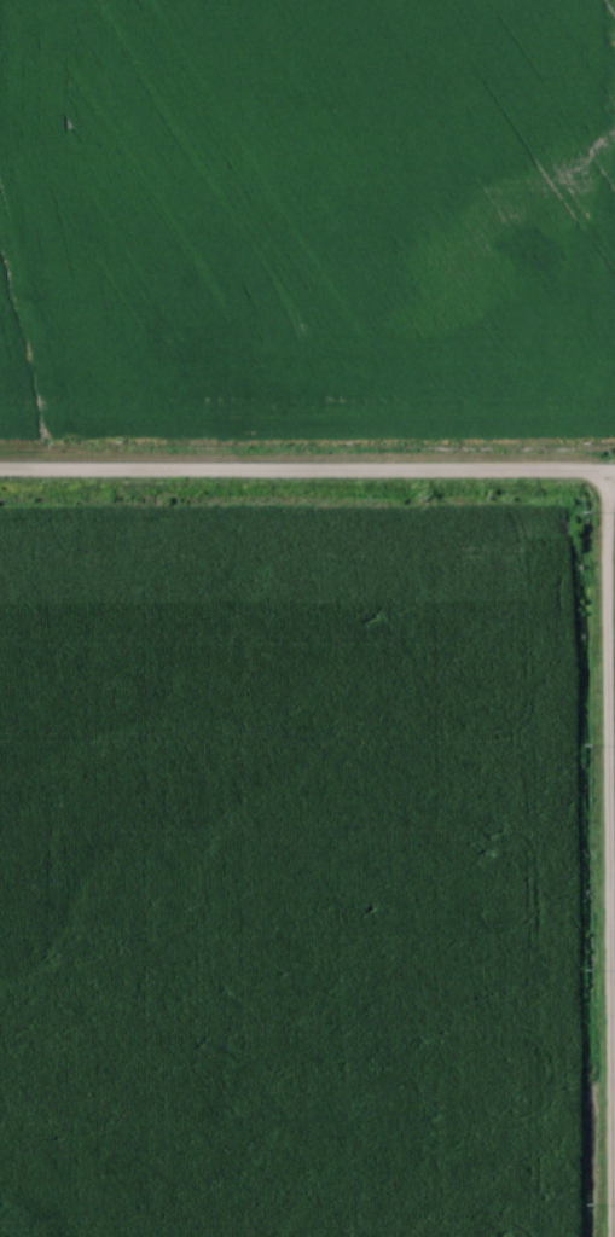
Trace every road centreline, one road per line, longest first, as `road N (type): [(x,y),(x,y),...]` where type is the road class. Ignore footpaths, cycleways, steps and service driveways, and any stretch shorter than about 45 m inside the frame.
road 1 (residential): [(614,1236),(609,477)]
road 2 (residential): [(614,477),(0,474)]

